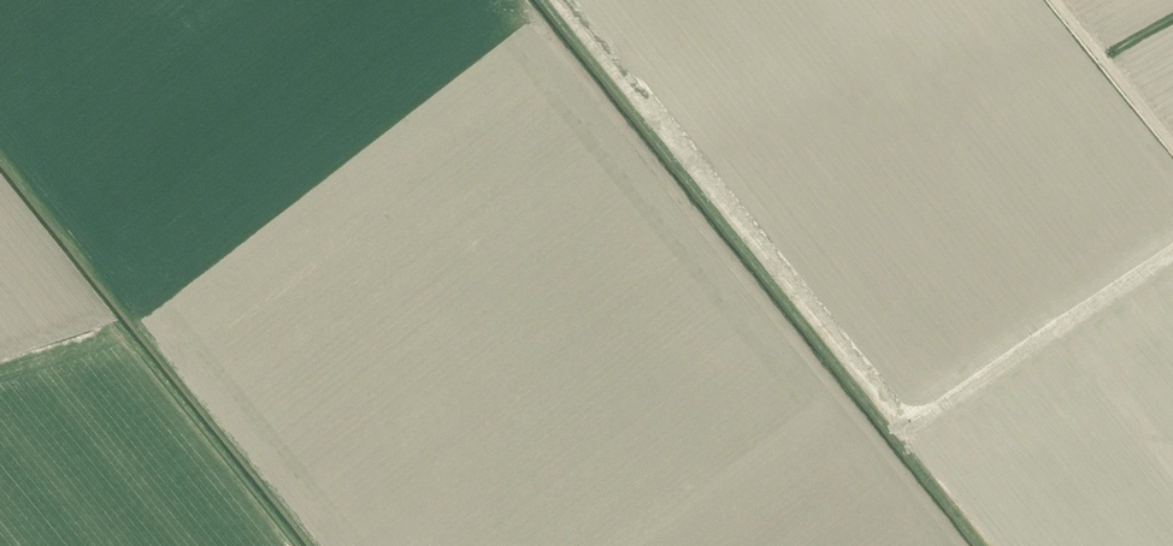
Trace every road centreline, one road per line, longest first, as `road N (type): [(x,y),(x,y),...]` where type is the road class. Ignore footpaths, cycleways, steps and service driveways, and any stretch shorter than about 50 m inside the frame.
road 1 (track): [(1172,151),(1050,0)]

